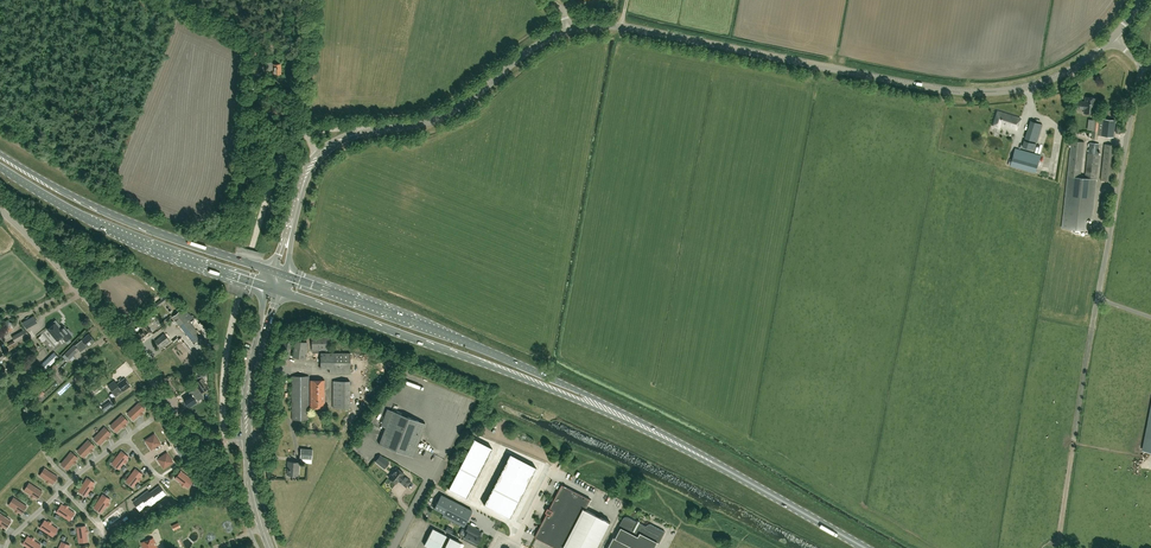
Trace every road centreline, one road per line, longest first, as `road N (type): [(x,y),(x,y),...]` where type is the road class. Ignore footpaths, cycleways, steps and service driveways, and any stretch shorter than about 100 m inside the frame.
road 1 (tertiary): [(569,31),(630,28),(988,87),(1072,69),(1115,34)]
road 2 (primary): [(718,464),(495,354),(278,273)]
road 3 (primary): [(273,289),(511,374),(718,464)]
road 4 (tertiary): [(246,438),(208,438),(183,422),(81,291),(0,209)]
road 5 (primary): [(278,273),(87,204),(0,154)]
road 6 (primary): [(0,167),(120,234),(273,289)]
road 7 (tertiary): [(318,156),(350,137),(449,114),(522,55),(569,31)]
road 8 (unclassified): [(1059,547),(1103,293)]
road 9 (unclassified): [(1103,293),(1143,62)]
road 10 (primary): [(865,547),(718,464)]
road 11 (unclassified): [(318,156),(302,111),(311,0)]
road 12 (tertiary): [(246,438),(249,380),(273,289)]
road 13 (tertiary): [(278,273),(302,183),(318,156)]

